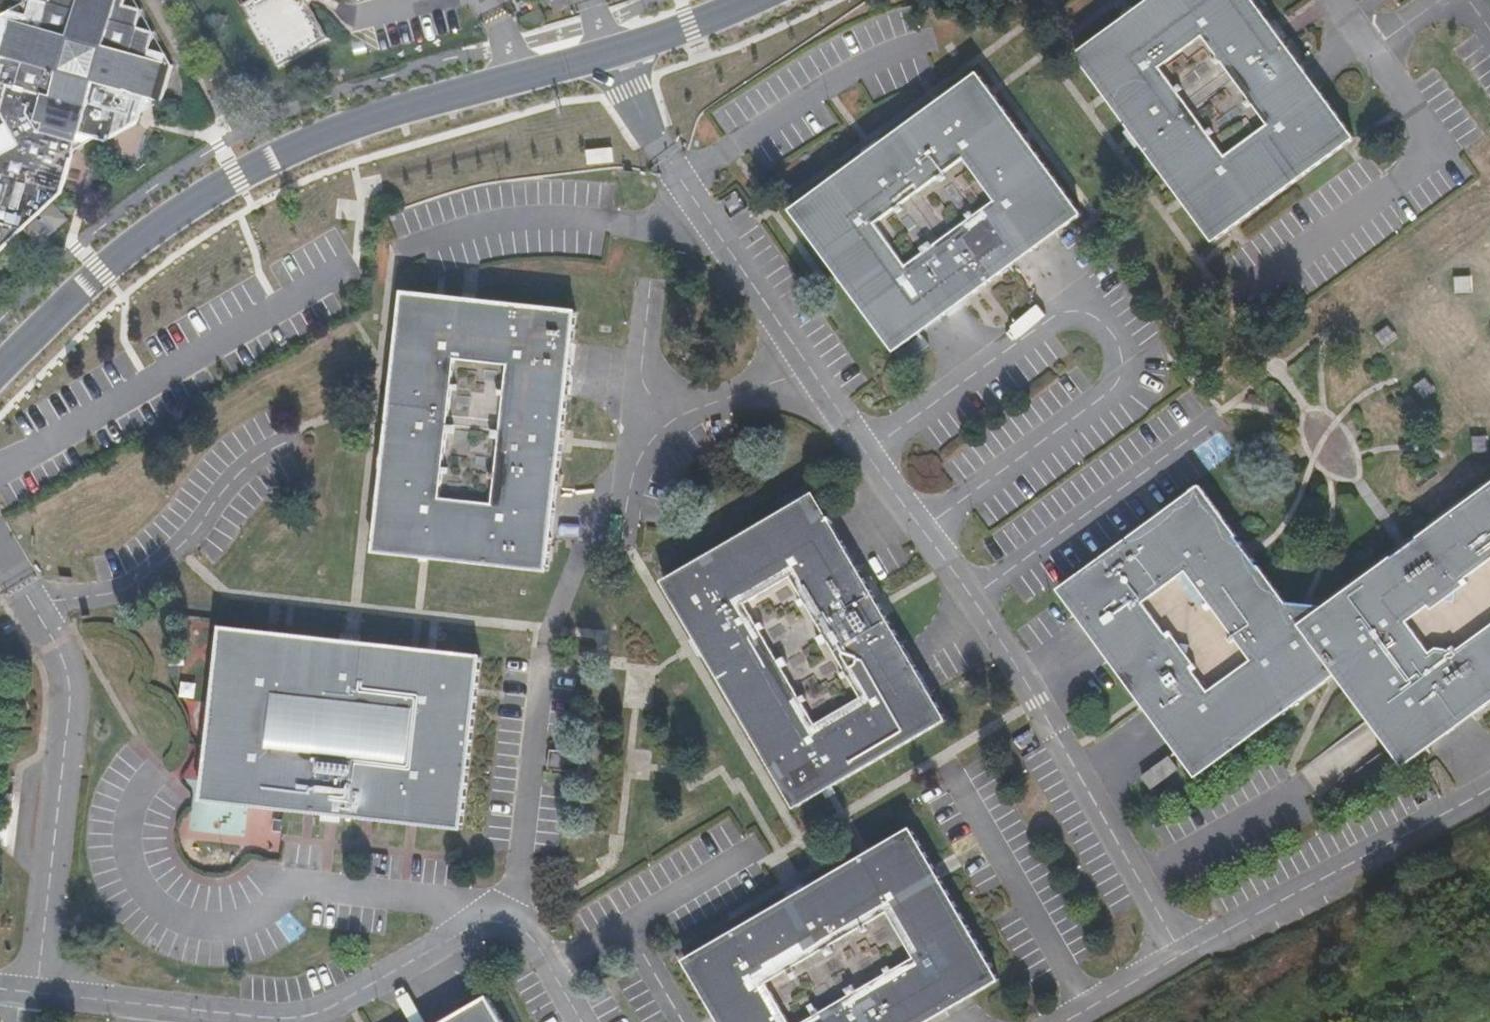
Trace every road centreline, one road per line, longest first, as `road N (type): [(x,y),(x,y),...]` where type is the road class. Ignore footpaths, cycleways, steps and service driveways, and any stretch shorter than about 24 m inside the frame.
road 1 (tertiary): [(754,0),(602,54),(385,110),(235,176),(171,215),(0,372)]

